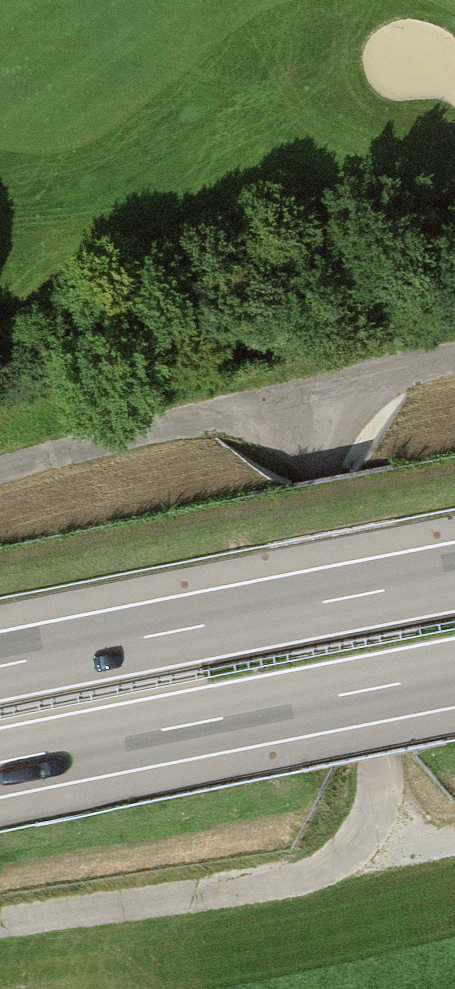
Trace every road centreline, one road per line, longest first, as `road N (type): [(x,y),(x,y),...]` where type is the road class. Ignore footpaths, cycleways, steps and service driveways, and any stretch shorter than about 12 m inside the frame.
road 1 (track): [(0,937),(273,888),(325,874),(364,844),(381,801),(382,763),(319,397),(454,366)]
road 2 (motorway): [(454,577),(0,667)]
road 3 (motorway): [(0,764),(454,674)]
road 4 (track): [(319,397),(0,478)]

